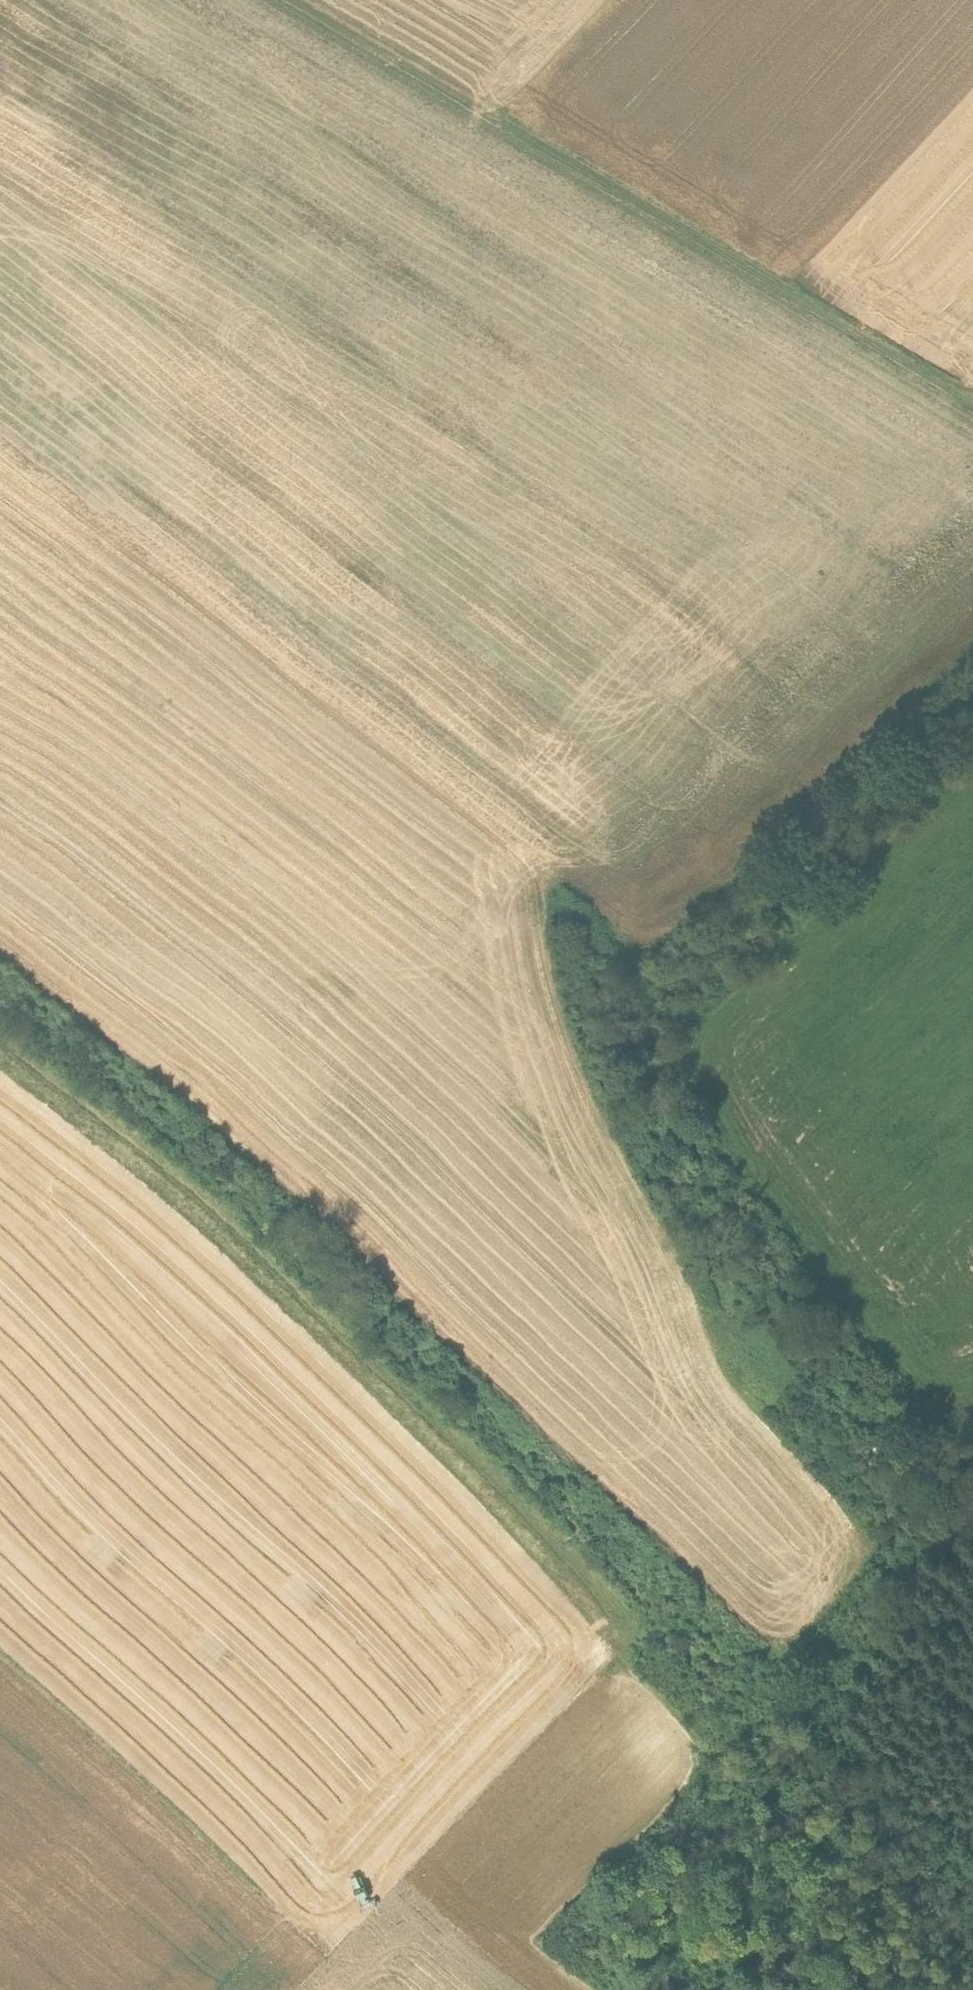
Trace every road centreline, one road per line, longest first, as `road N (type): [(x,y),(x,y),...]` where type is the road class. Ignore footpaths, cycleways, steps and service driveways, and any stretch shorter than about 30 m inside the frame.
road 1 (track): [(0,1002),(171,1137),(549,1497),(584,1541),(604,1593)]
road 2 (track): [(357,0),(972,365)]

